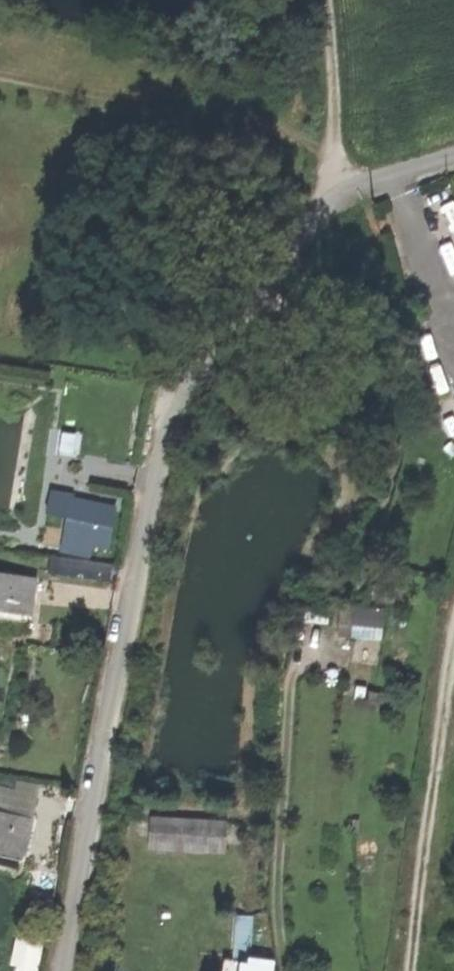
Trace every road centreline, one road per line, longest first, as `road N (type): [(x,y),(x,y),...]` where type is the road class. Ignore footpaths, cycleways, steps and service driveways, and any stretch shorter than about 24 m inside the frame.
road 1 (track): [(407,970),(453,624)]
road 2 (track): [(0,81),(330,155)]
road 3 (track): [(290,676),(277,838),(284,970)]
road 4 (track): [(333,195),(311,0)]

